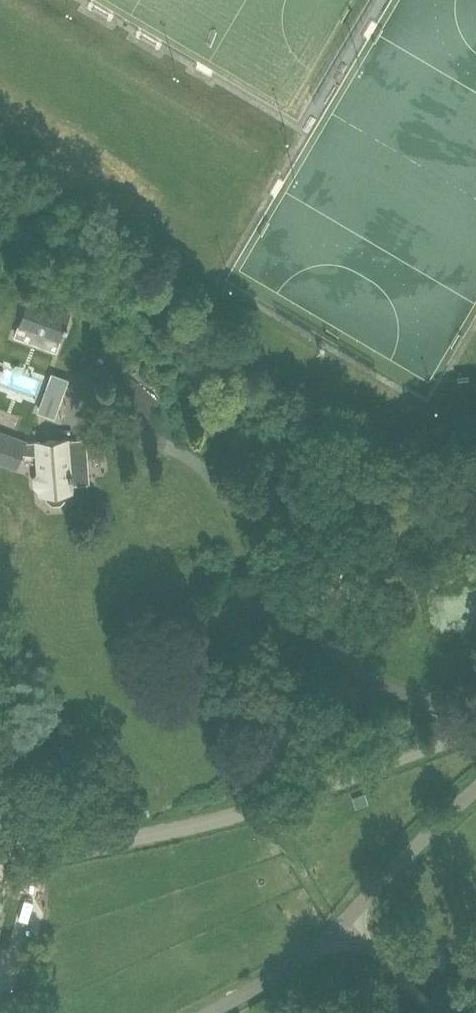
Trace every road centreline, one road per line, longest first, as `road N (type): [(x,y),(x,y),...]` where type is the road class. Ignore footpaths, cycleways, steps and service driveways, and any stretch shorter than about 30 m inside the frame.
road 1 (unclassified): [(475,731),(158,835),(0,856)]
road 2 (unclassified): [(202,1012),(321,943),(475,795)]

